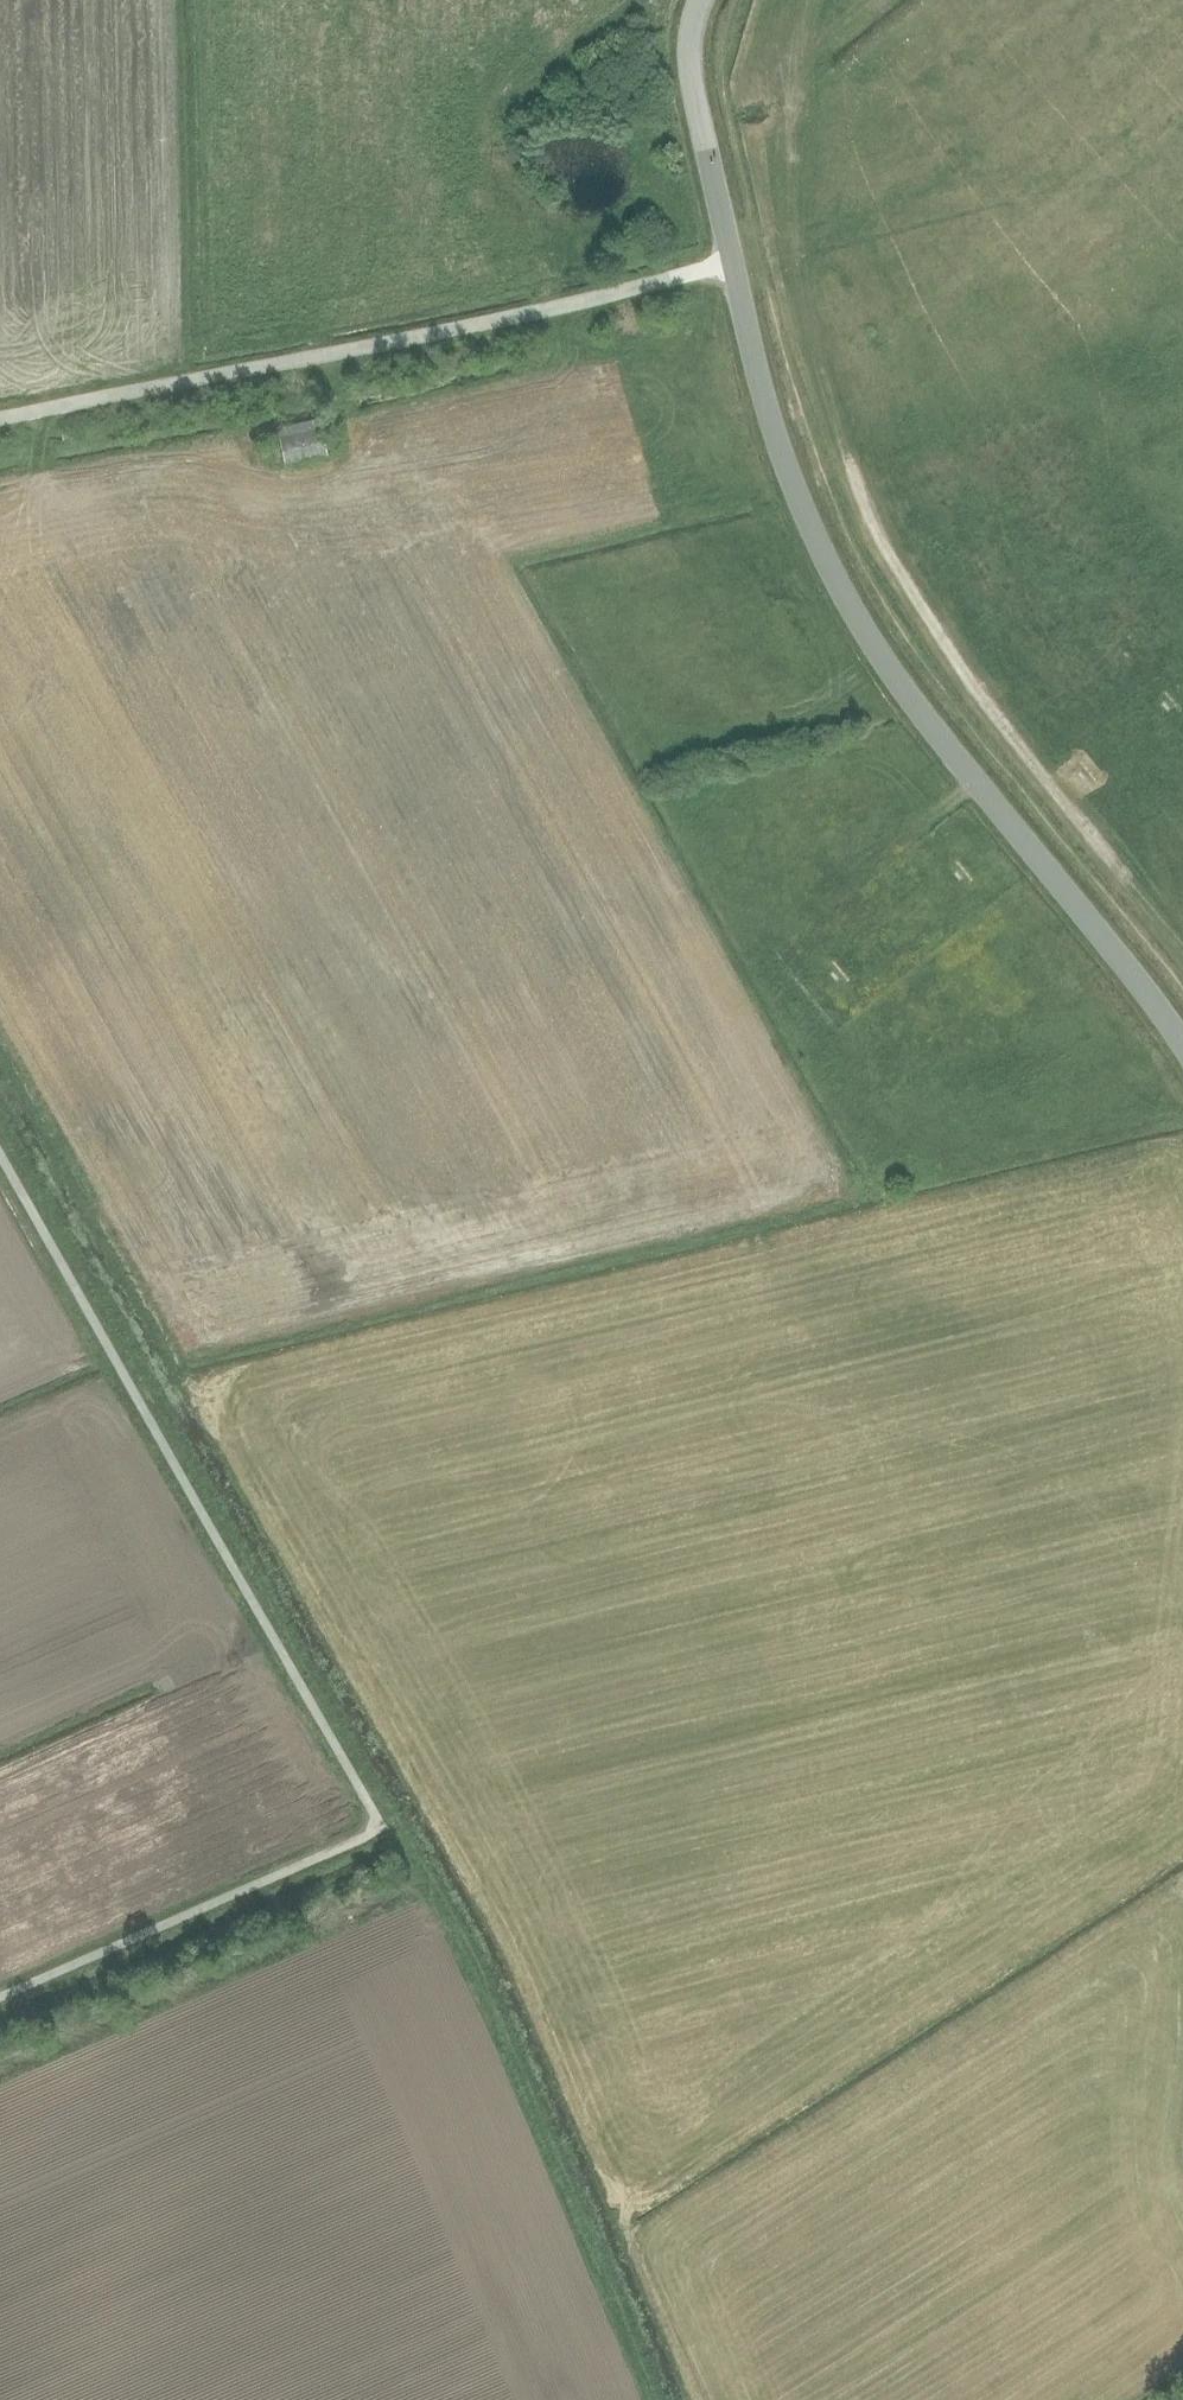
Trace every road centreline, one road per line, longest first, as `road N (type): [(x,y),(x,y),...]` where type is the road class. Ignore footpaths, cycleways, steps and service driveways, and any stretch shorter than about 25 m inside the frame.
road 1 (tertiary): [(1182,1044),(868,634),(794,488),(732,263)]
road 2 (unclassified): [(732,263),(0,420)]
road 3 (tertiary): [(732,263),(689,55),(703,0)]

